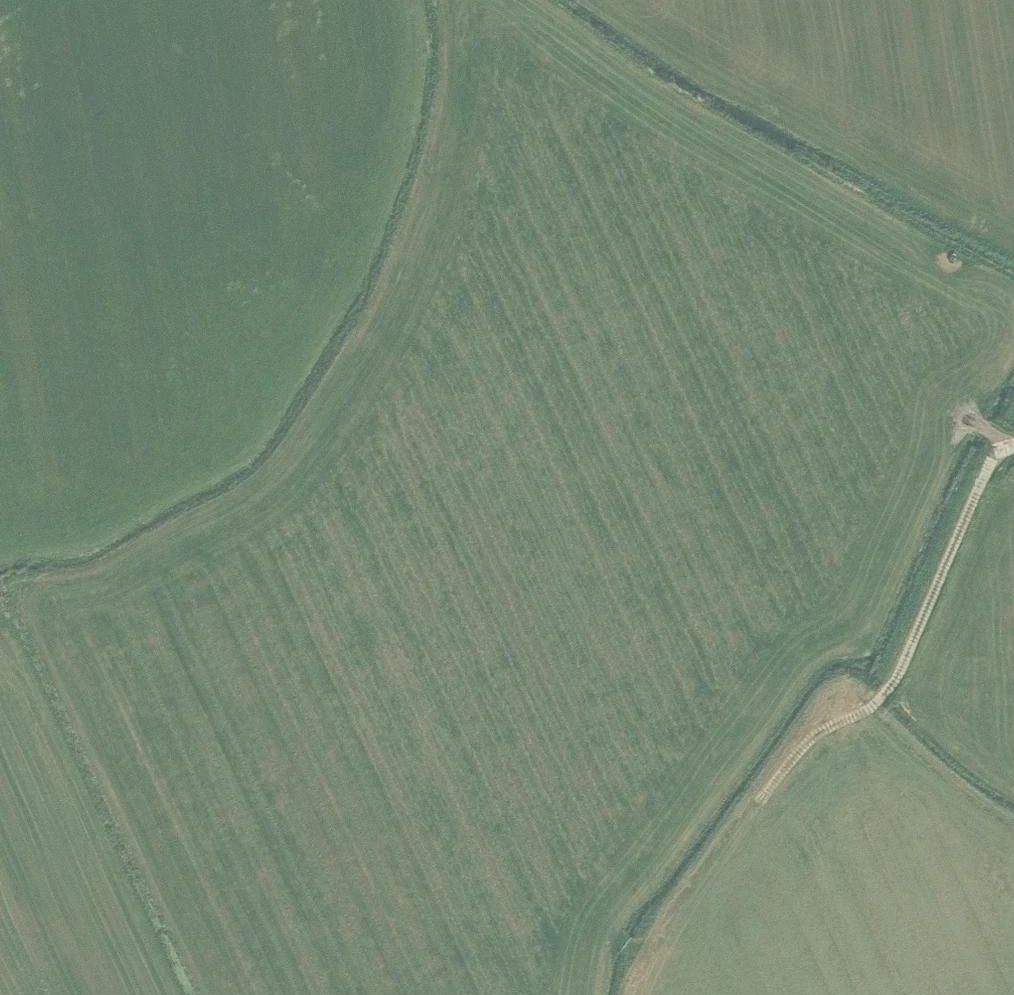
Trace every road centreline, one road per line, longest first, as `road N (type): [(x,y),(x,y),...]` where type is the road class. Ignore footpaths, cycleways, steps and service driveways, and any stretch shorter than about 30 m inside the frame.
road 1 (track): [(1013,447),(987,464),(898,674),(870,707),(819,730),(759,801)]

